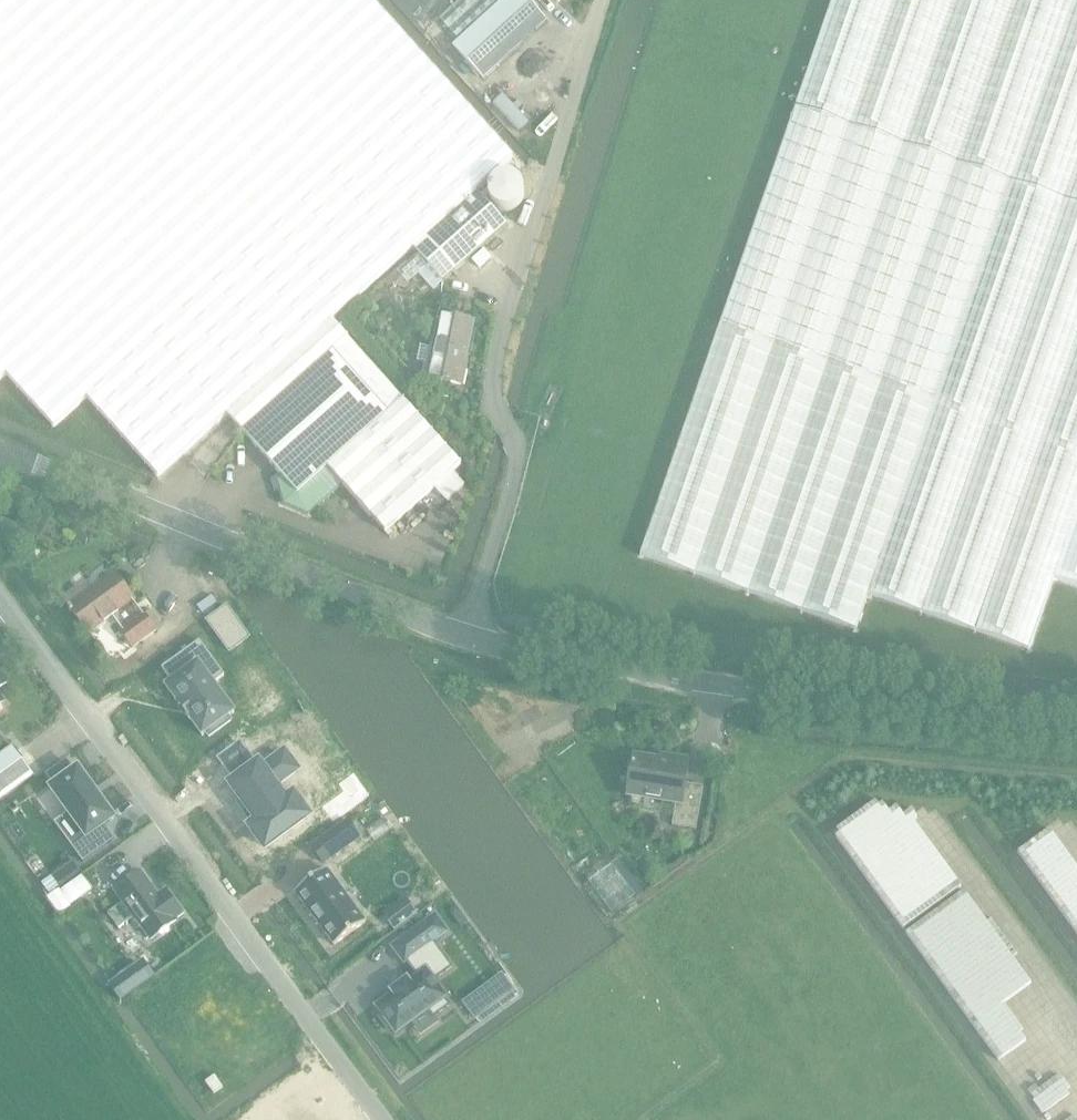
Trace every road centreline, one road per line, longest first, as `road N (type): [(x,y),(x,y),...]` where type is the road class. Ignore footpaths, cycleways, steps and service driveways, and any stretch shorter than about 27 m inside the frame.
road 1 (tertiary): [(1076,709),(511,645),(0,453)]
road 2 (unclassified): [(381,1119),(0,600)]

